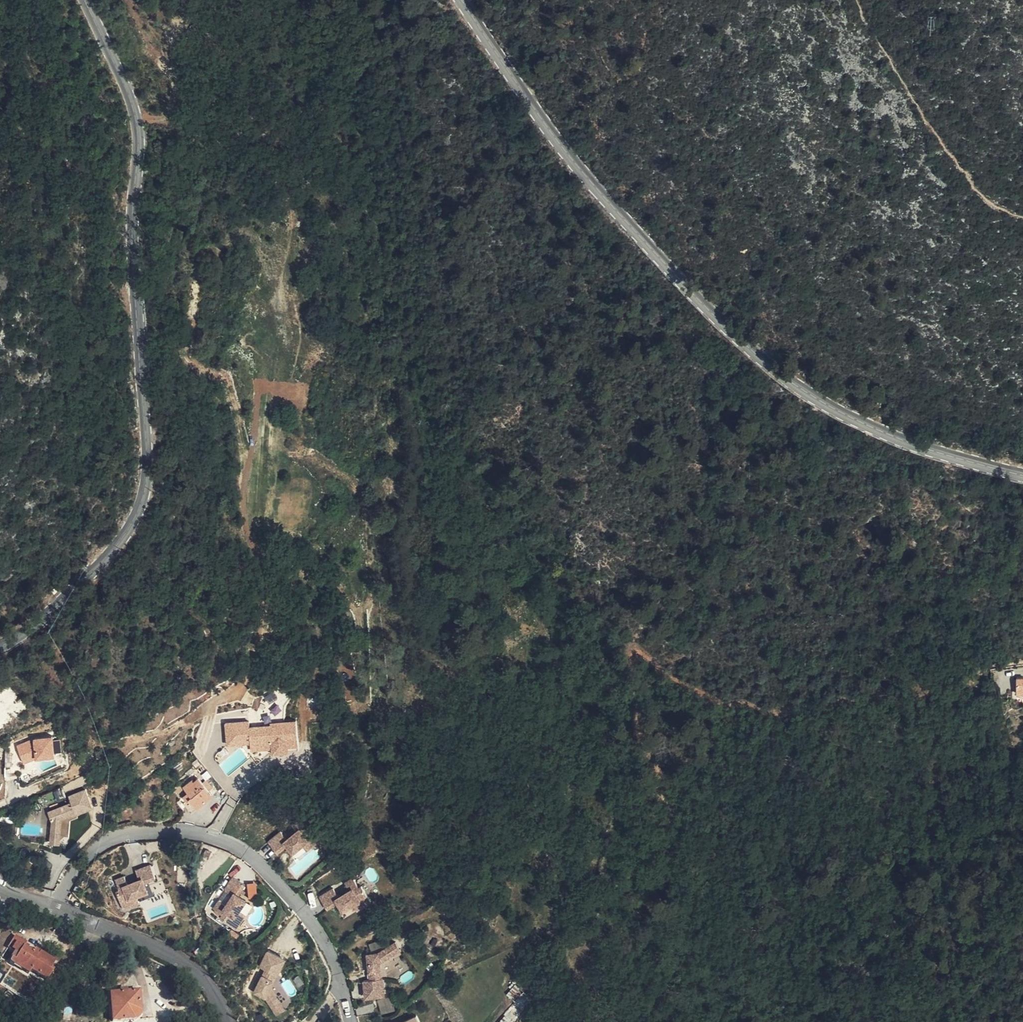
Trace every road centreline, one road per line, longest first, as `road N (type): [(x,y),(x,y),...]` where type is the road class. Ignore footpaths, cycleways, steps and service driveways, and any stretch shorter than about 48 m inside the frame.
road 1 (tertiary): [(464,0),(568,151),(712,314),(845,413),(906,441),(1022,473)]
road 2 (tertiary): [(0,644),(25,634),(84,584),(125,540),(143,501),(149,455),(137,308),(138,132),(129,89),(85,0)]
road 3 (residential): [(54,905),(73,872),(120,836),(191,832),(238,846),(307,914),(339,972),(351,1021)]
road 4 (residential): [(54,905),(164,950),(205,976),(229,1021)]

